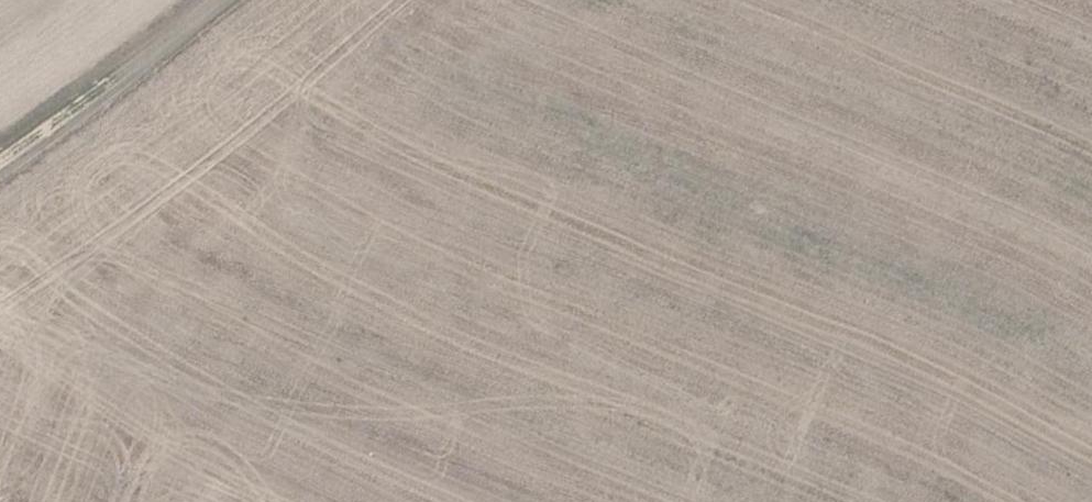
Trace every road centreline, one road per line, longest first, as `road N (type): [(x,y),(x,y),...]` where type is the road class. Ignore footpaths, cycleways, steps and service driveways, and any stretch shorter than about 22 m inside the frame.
road 1 (track): [(215,0),(69,119),(0,163)]

